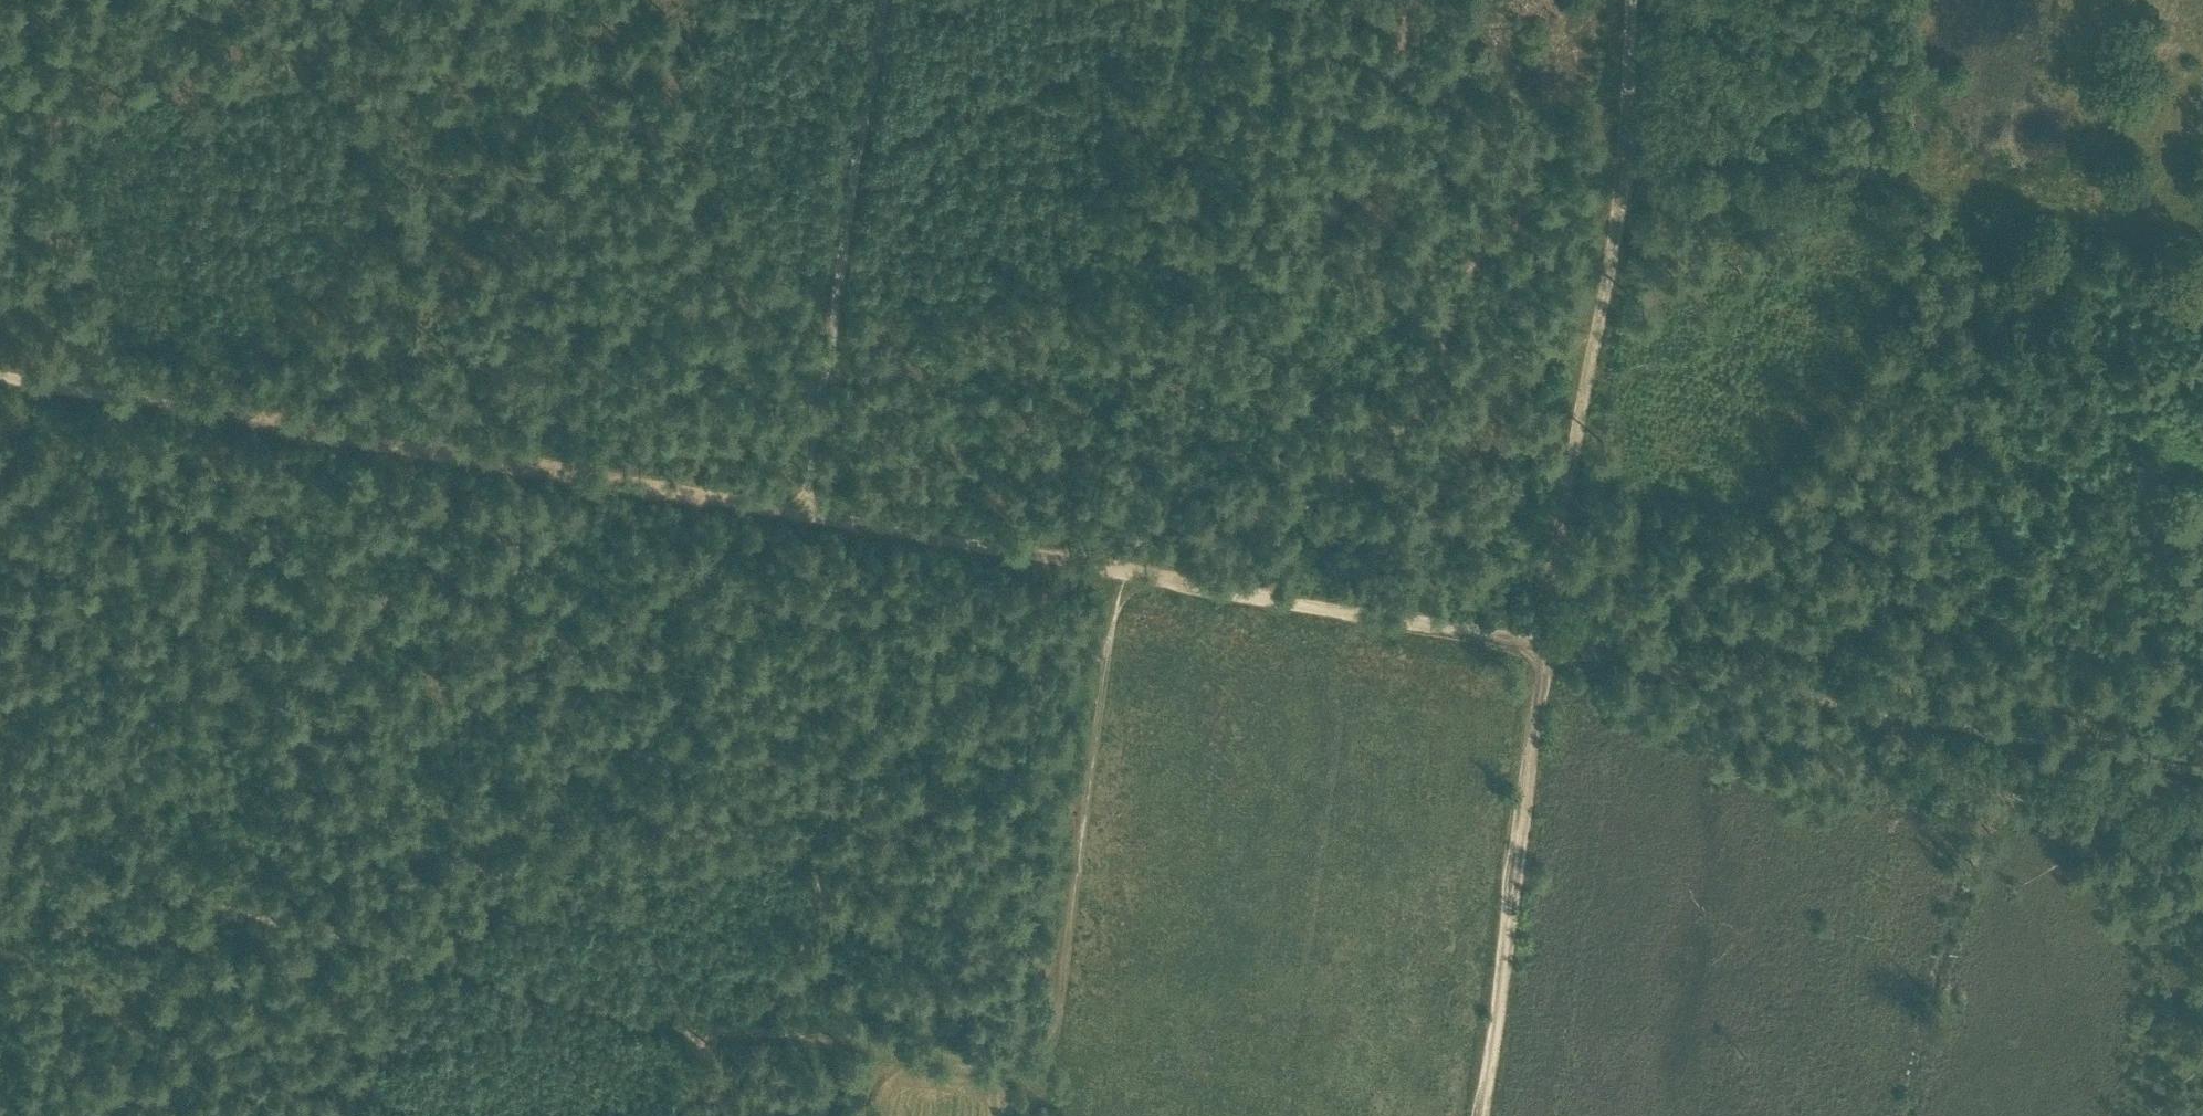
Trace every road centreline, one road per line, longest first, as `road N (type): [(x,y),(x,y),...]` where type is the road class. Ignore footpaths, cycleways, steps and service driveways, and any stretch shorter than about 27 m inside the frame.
road 1 (track): [(801,513),(0,372)]
road 2 (track): [(1125,575),(1043,1071),(742,1044)]
road 3 (track): [(705,1040),(564,1003),(140,855),(67,802),(0,780)]
road 4 (track): [(801,513),(1543,651)]
road 5 (track): [(2202,780),(1543,651)]
road 6 (track): [(1632,0),(1630,164),(1589,356),(1543,651)]
road 7 (track): [(705,1040),(657,934),(577,821),(492,661),(505,456)]
road 8 (track): [(875,0),(801,513)]
road 9 (track): [(1543,651),(1481,1115)]
road 10 (track): [(2052,212),(1630,164)]

